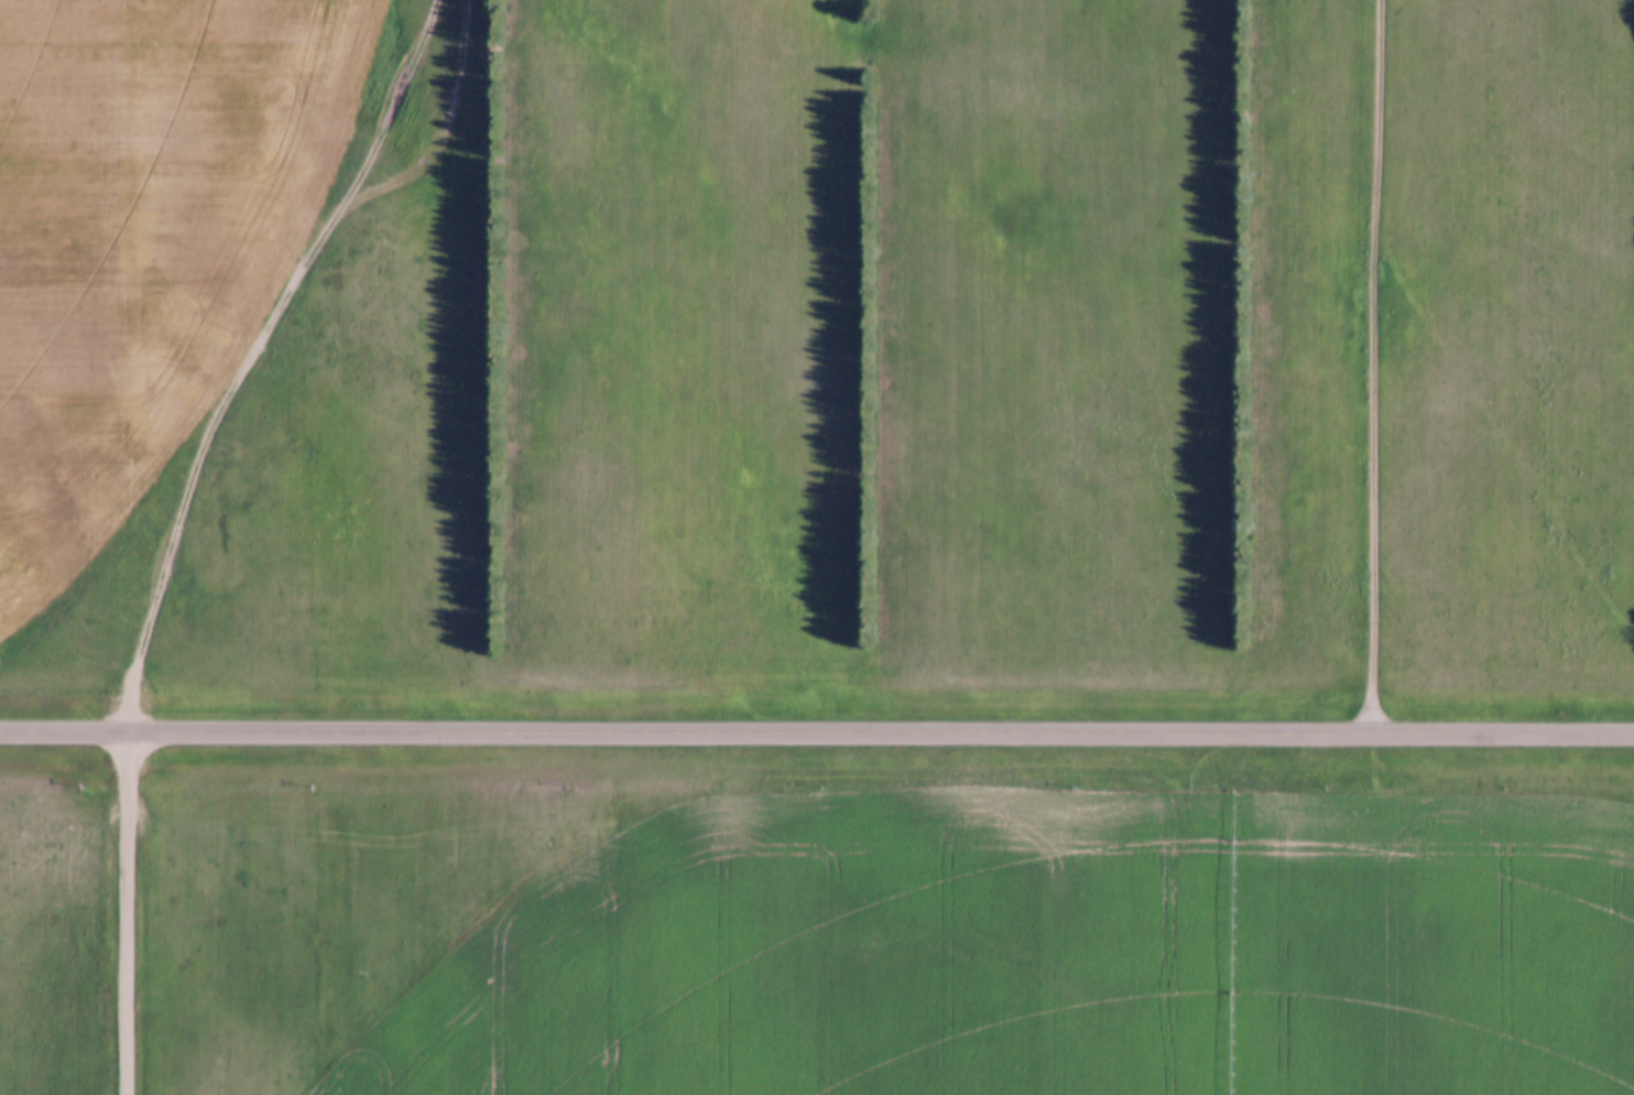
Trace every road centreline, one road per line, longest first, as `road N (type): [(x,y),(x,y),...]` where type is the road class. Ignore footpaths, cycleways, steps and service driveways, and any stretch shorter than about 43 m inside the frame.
road 1 (tertiary): [(0,730),(1633,732)]
road 2 (track): [(1365,731),(1376,0)]
road 3 (track): [(124,730),(124,1094)]

